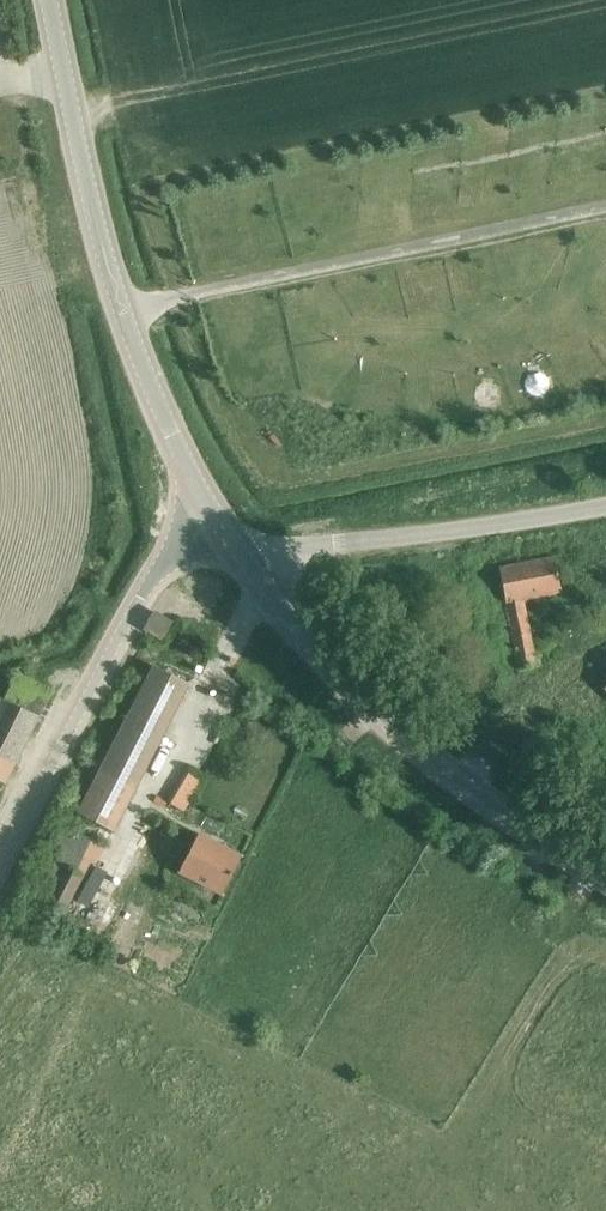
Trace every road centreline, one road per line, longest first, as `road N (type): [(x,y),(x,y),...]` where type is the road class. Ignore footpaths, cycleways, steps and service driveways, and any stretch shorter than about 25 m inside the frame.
road 1 (tertiary): [(217,519),(130,339),(49,0)]
road 2 (tertiary): [(605,875),(467,790),(390,726),(251,572)]
road 3 (unclassified): [(0,865),(138,598),(169,556),(217,519)]
road 4 (unclassified): [(251,572),(299,548),(605,504)]

